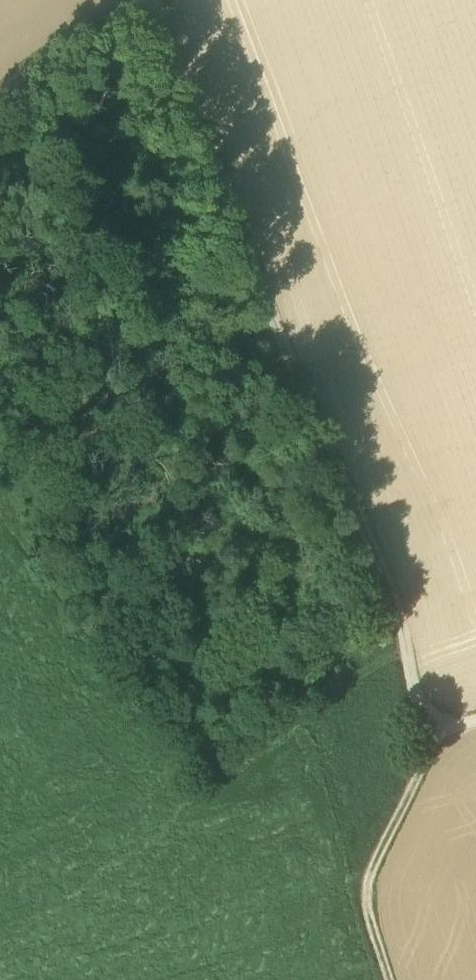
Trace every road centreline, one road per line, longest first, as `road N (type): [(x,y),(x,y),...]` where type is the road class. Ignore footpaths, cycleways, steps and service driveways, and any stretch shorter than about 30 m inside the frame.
road 1 (track): [(427,738),(162,0)]
road 2 (track): [(427,738),(424,767),(360,901),(385,979)]
road 3 (track): [(145,0),(75,36),(0,97)]

